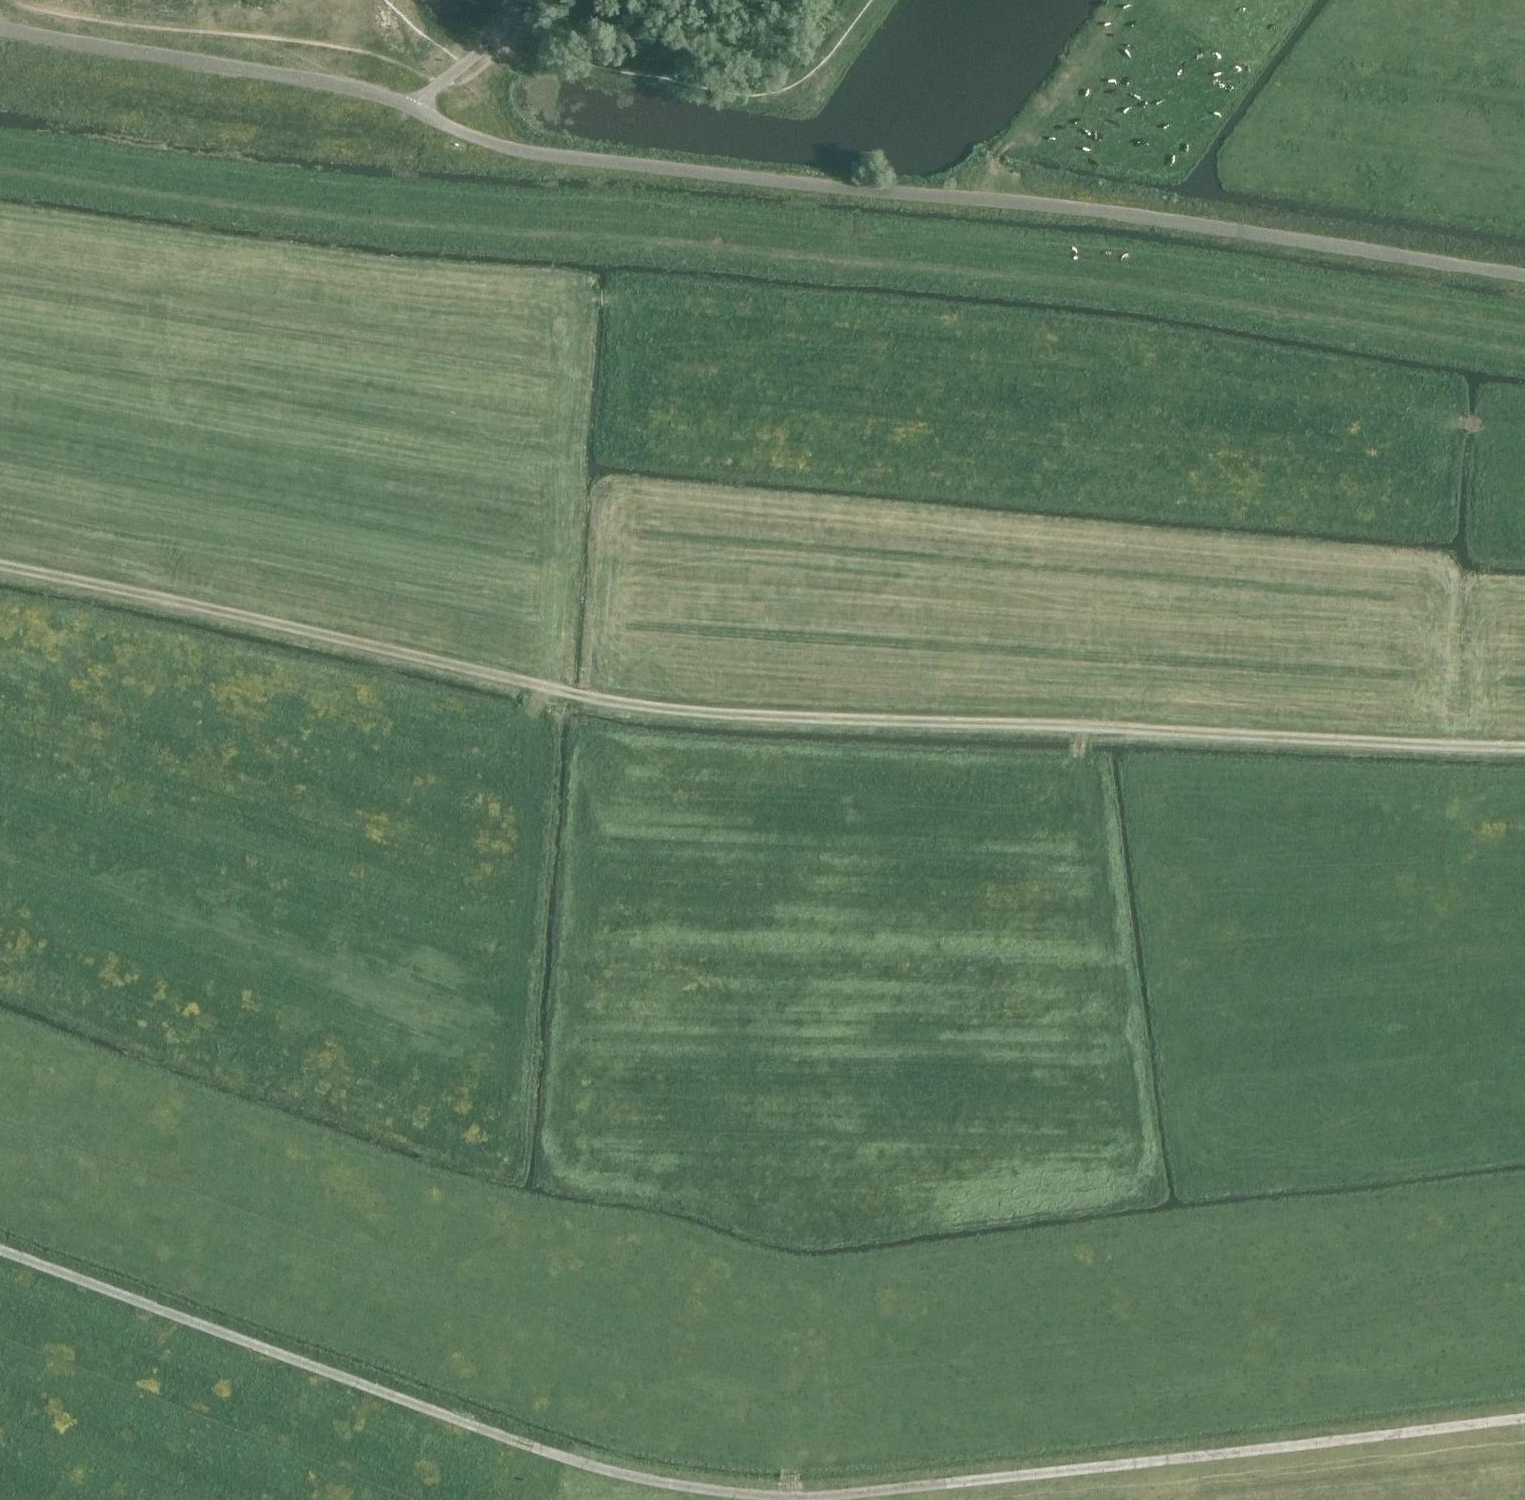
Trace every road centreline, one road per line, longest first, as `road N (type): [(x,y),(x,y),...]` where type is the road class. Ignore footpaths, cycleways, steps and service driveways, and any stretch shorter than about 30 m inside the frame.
road 1 (track): [(0,1249),(646,1481),(790,1497),(791,1469)]
road 2 (track): [(790,1497),(1524,1416)]

